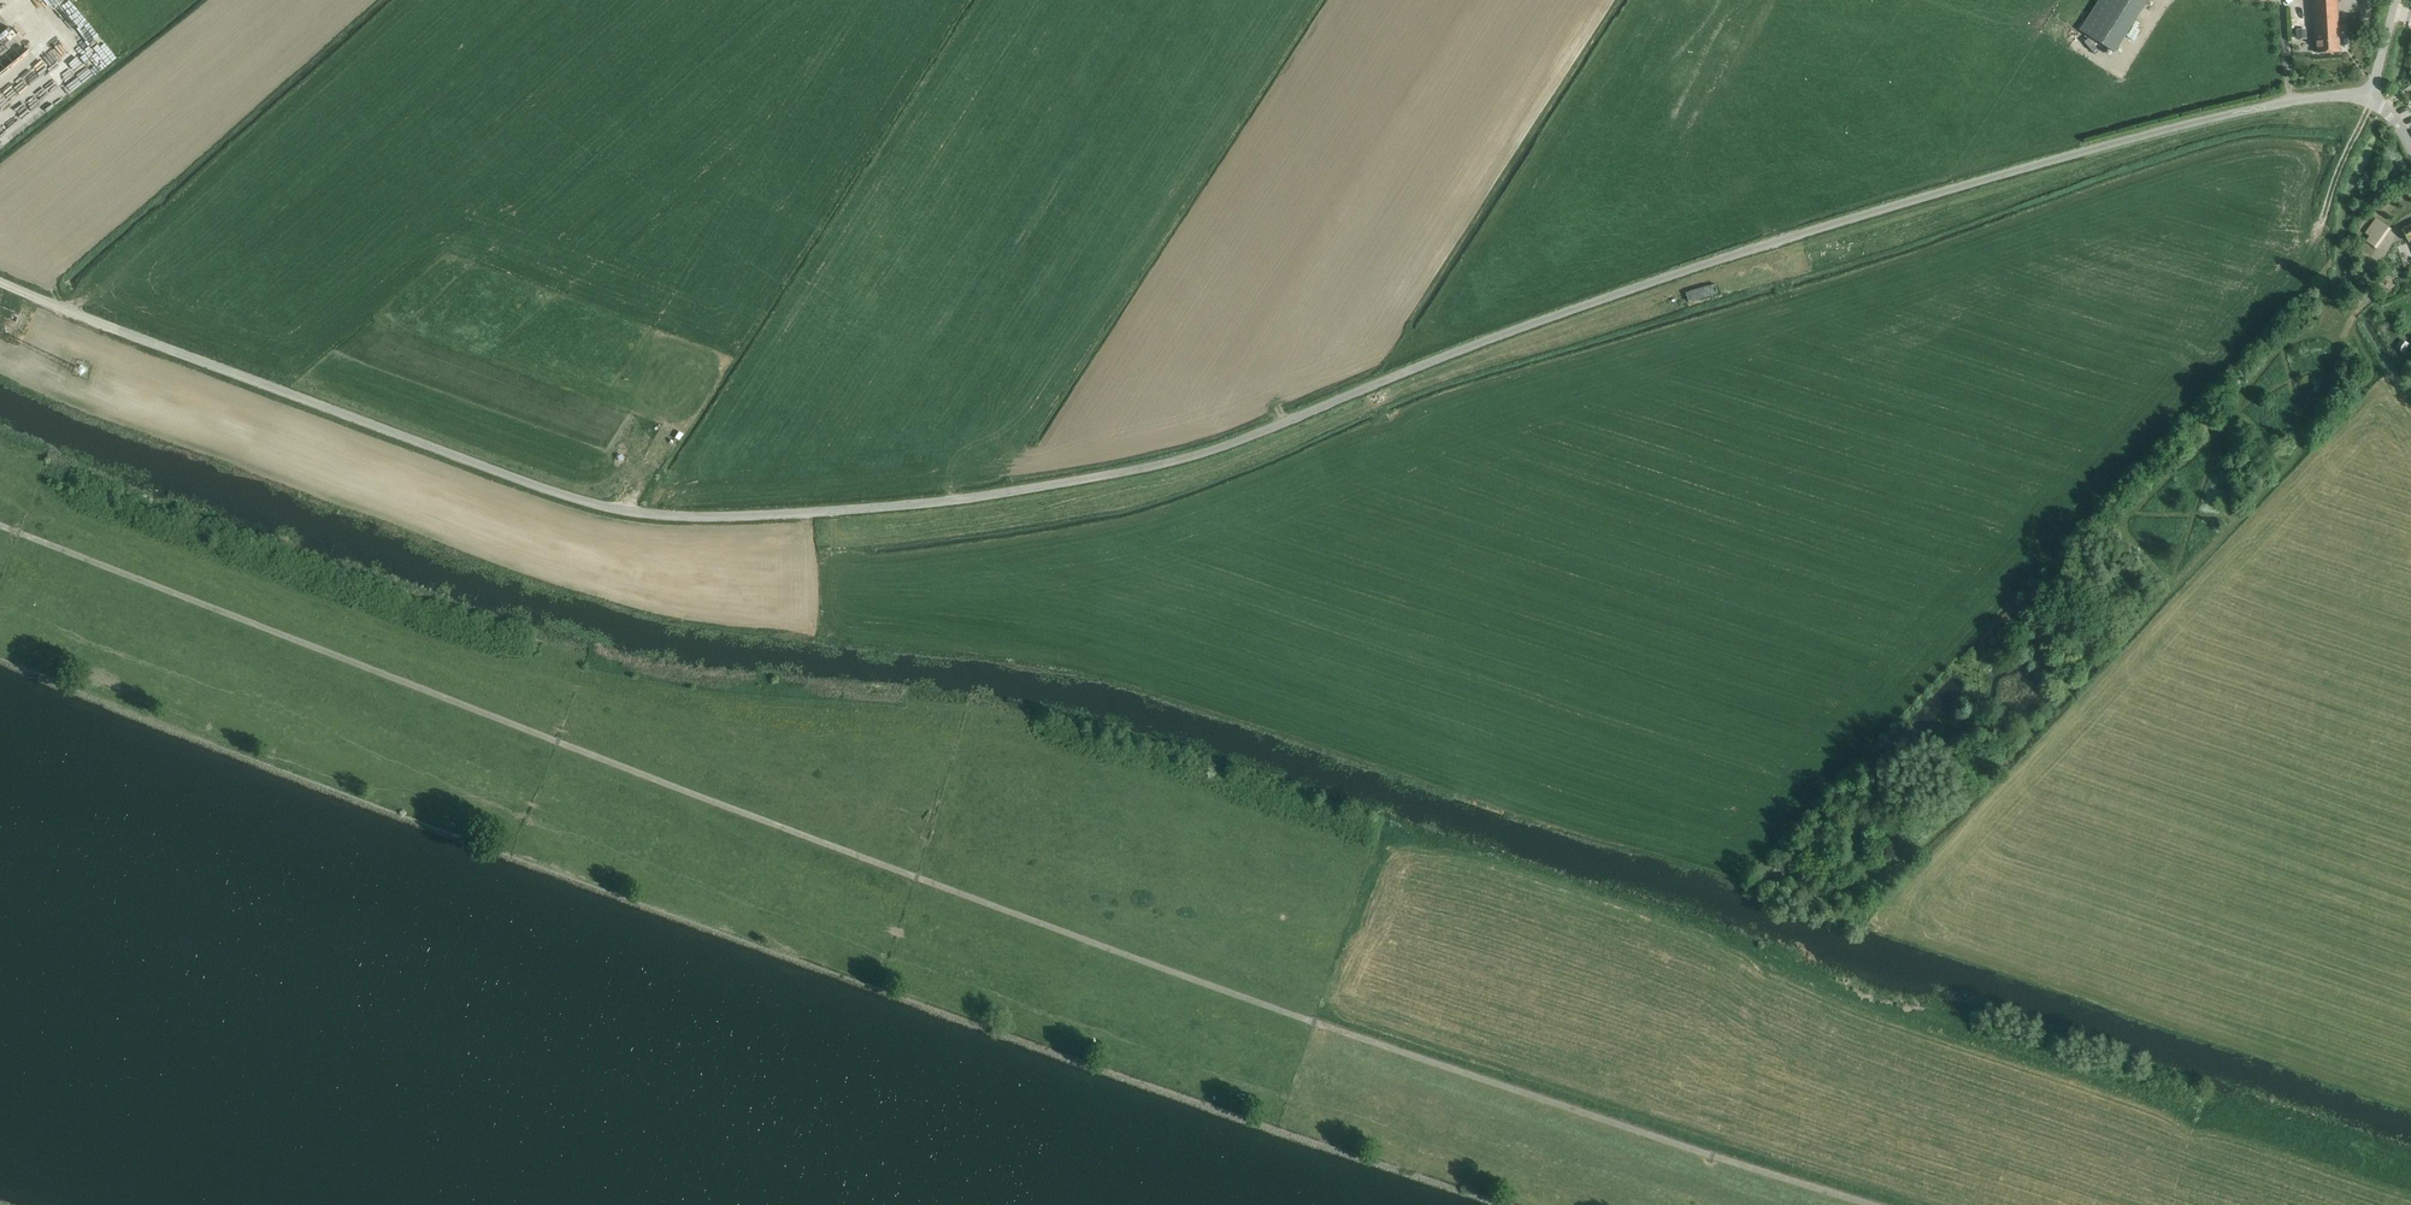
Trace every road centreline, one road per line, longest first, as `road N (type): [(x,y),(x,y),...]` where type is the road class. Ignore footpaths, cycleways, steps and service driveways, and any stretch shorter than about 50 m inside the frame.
road 1 (tertiary): [(2370,95),(2183,125),(1748,250),(1433,361),(1206,453),(1077,480),(876,508),(671,517),(561,495),(0,280)]

